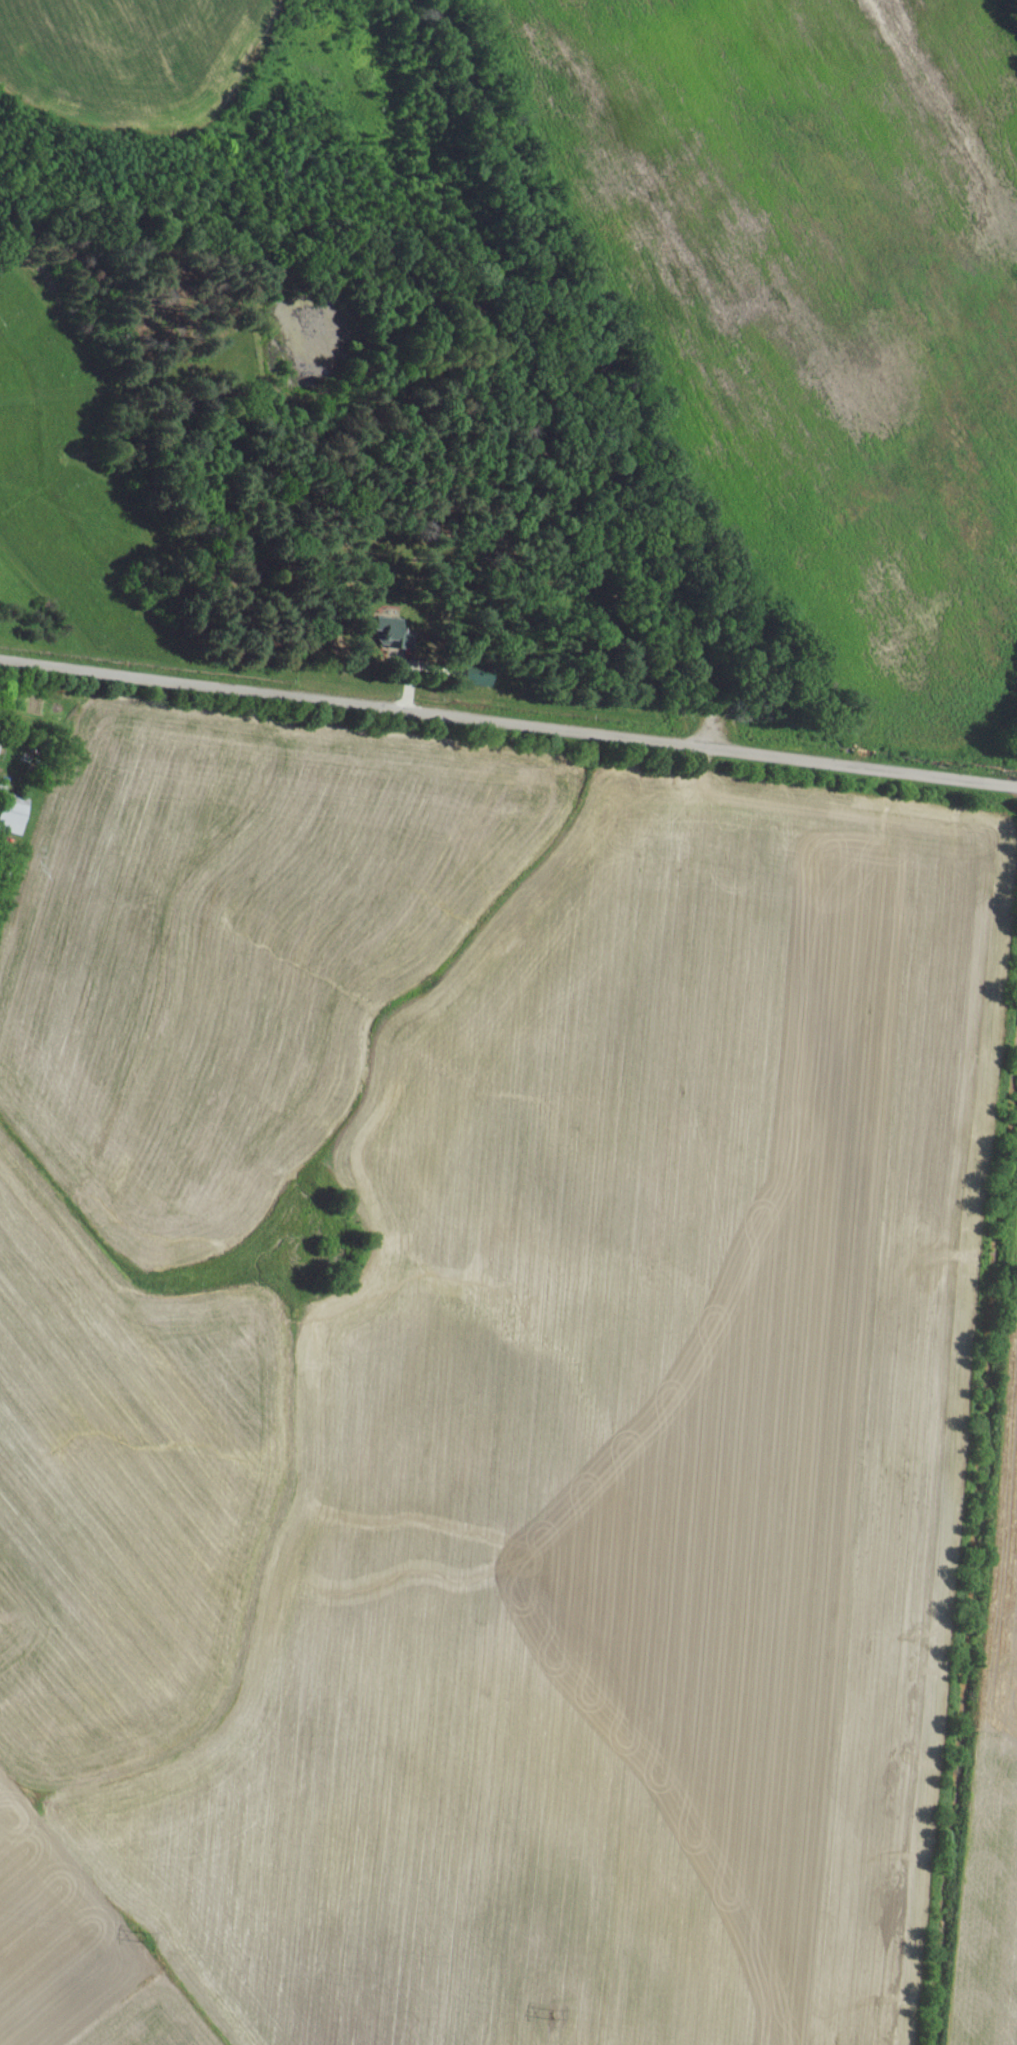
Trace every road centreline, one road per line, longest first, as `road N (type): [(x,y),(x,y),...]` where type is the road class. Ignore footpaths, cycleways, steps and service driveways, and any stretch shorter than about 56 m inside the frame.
road 1 (residential): [(1016,793),(0,666)]

